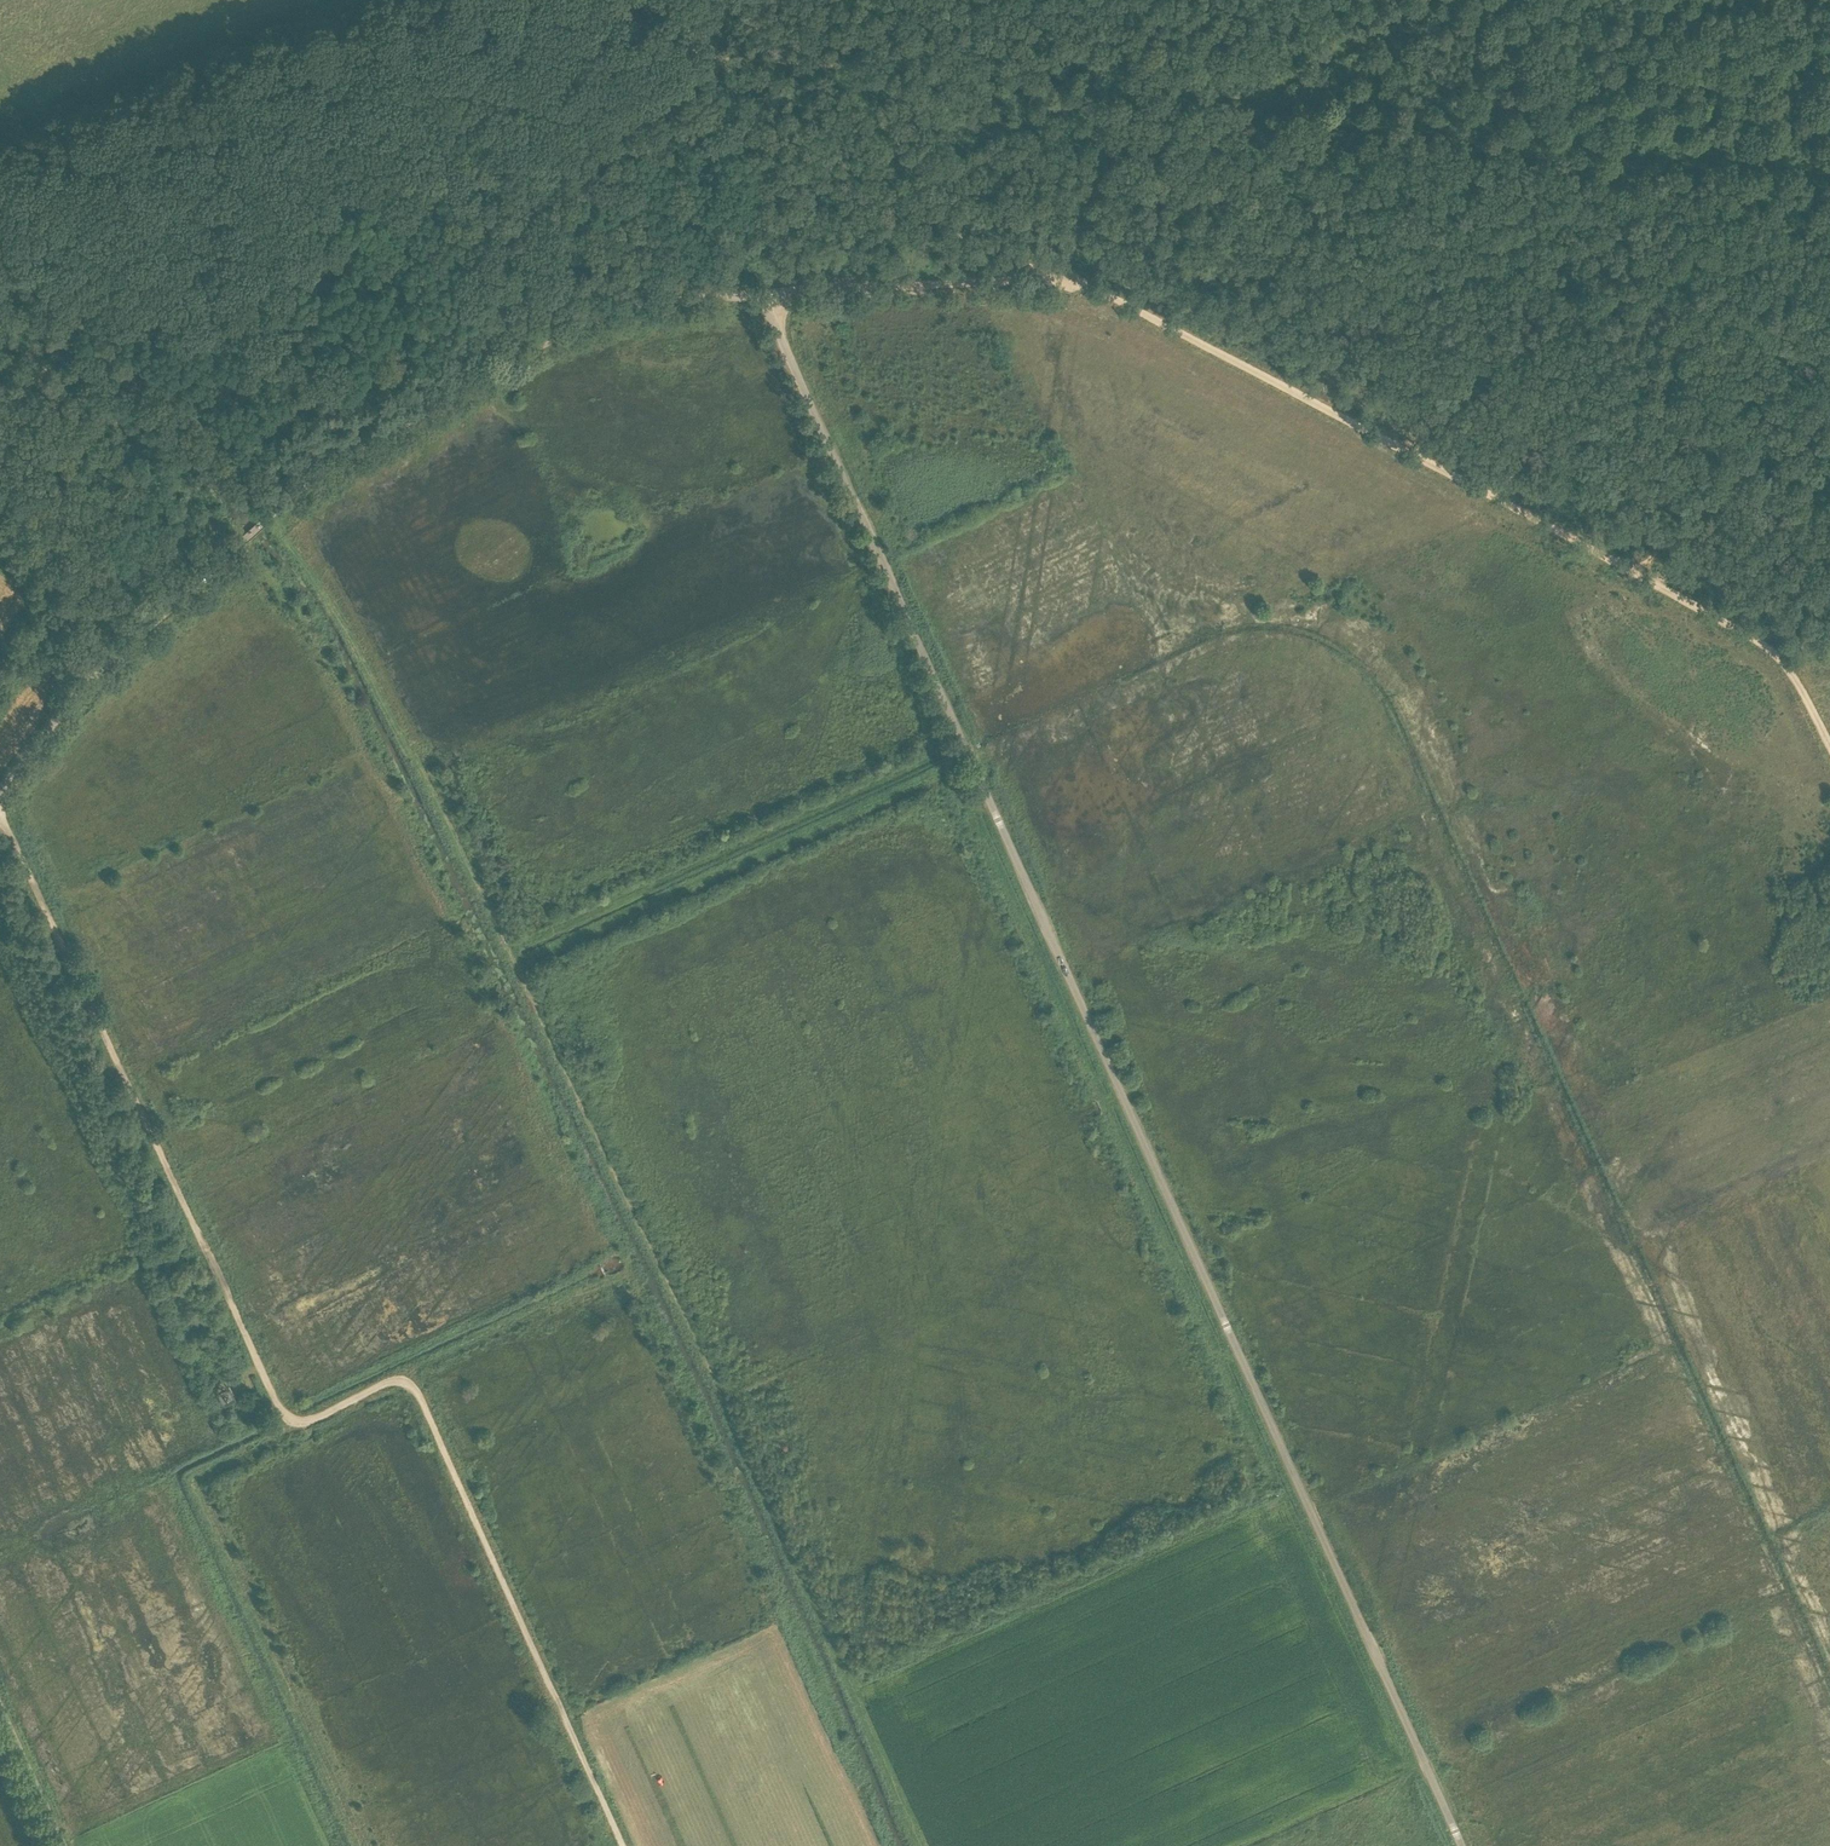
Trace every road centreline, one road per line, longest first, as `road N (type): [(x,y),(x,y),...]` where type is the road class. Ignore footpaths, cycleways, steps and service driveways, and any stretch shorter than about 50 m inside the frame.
road 1 (unclassified): [(1464,1845),(766,305)]
road 2 (track): [(0,821),(277,1403),(304,1426),(393,1381),(418,1392),(625,1845)]
road 3 (unclassified): [(105,673),(278,508),(570,330),(653,304),(721,298),(766,305)]
road 4 (track): [(1650,583),(1105,295),(1049,282)]
road 5 (track): [(293,1423),(191,1483),(358,1845)]
road 6 (track): [(1049,282),(804,292),(766,305)]
road 7 (track): [(1829,735),(1790,660),(1650,583)]
road 8 (track): [(643,0),(678,31),(856,67)]
road 9 (unclassified): [(105,673),(54,606),(0,512)]
road 10 (unclassified): [(0,796),(105,673)]
road 11 (unclassified): [(67,1845),(0,1699)]

